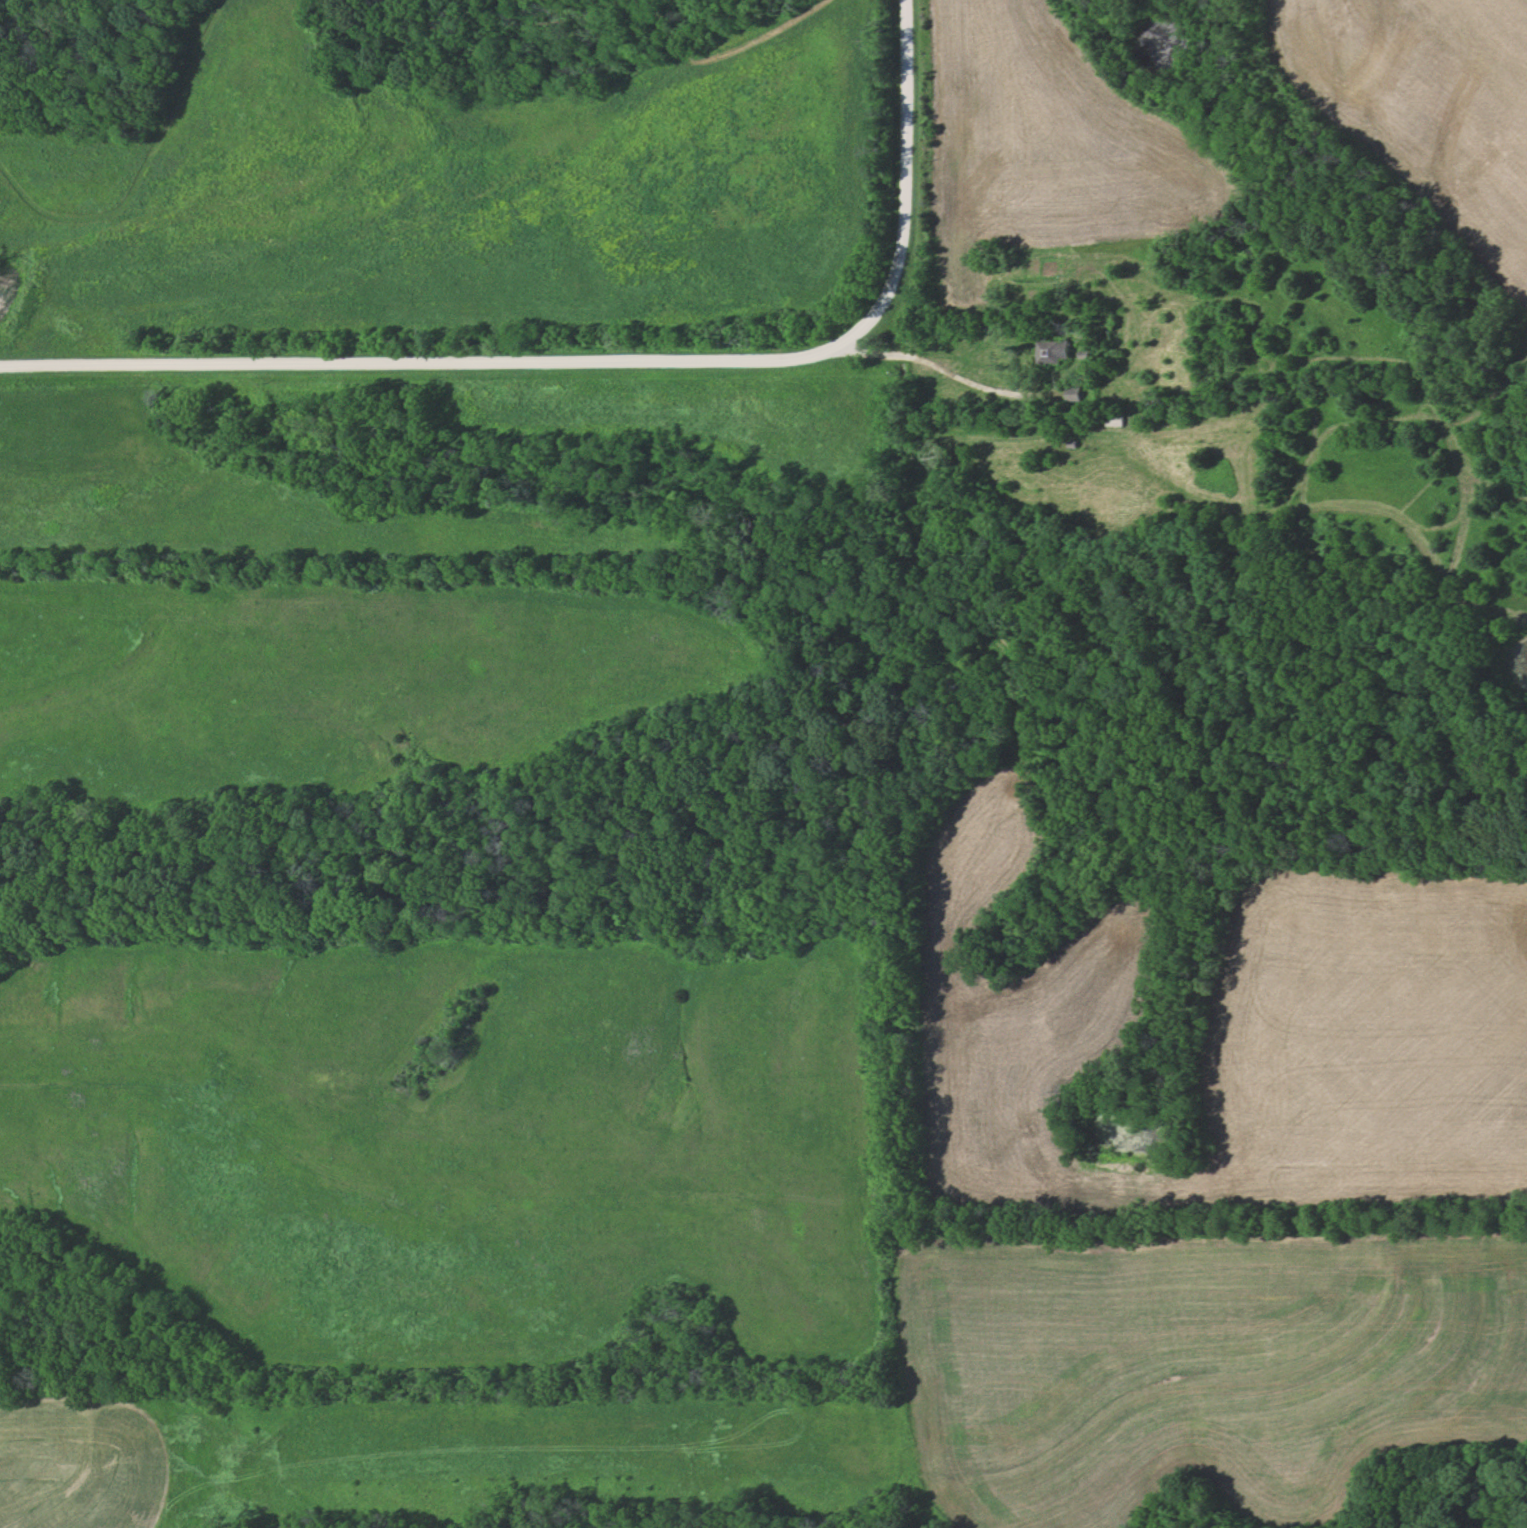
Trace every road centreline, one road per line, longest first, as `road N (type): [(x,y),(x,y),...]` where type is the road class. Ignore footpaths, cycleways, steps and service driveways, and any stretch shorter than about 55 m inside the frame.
road 1 (residential): [(0,364),(820,354),(862,328),(895,274),(904,0)]

